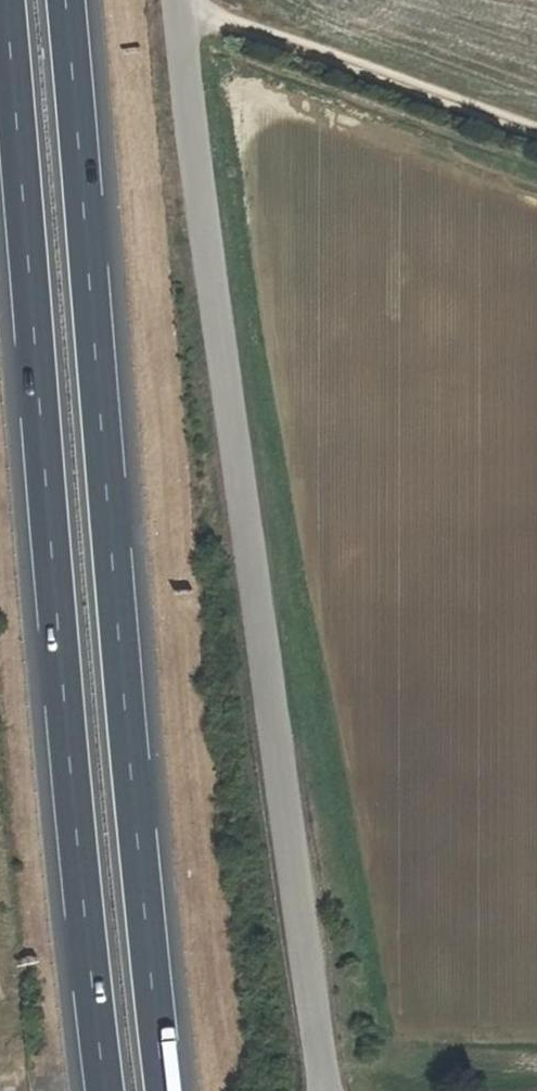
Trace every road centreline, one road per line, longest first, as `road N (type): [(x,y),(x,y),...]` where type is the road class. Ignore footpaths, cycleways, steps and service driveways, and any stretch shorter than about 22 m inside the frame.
road 1 (residential): [(173,0),(325,1090)]
road 2 (motorway): [(166,1090),(64,0)]
road 3 (motorway): [(4,0),(104,1090)]
road 4 (track): [(536,142),(174,6)]

